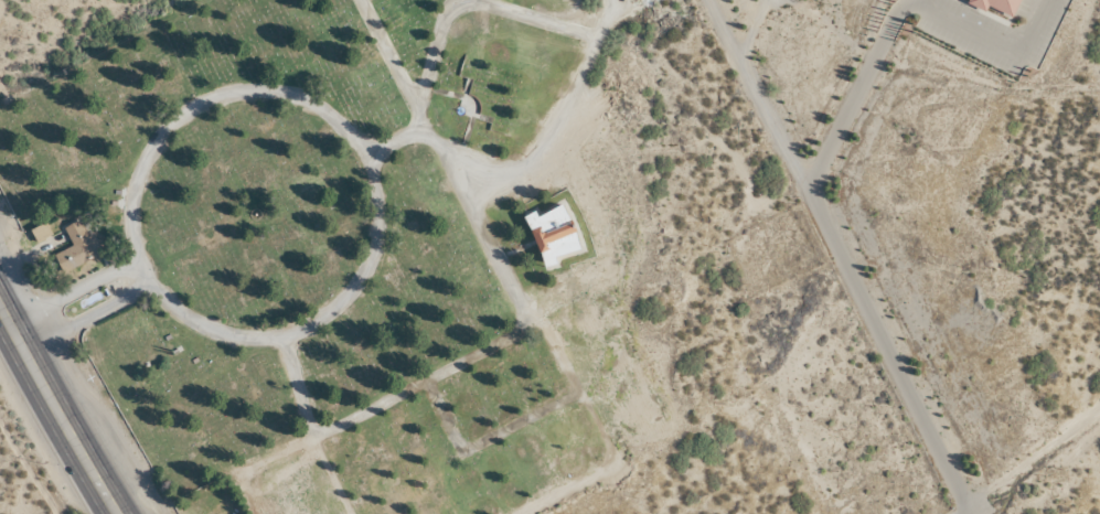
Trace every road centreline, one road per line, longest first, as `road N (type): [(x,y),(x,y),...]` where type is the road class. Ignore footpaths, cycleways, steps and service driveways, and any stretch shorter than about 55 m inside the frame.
road 1 (secondary): [(0,309),(123,513)]

